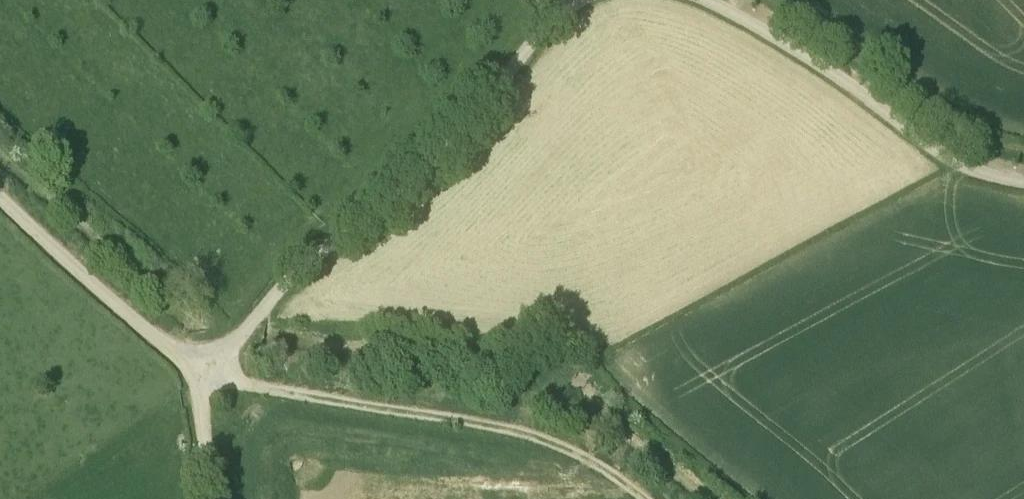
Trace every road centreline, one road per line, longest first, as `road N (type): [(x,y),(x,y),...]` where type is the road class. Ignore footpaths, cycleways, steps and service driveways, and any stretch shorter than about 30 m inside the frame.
road 1 (unclassified): [(576,0),(417,177),(294,275),(208,370),(174,356),(0,197)]
road 2 (track): [(214,498),(202,423),(208,370),(556,443),(643,498)]
road 3 (unclassified): [(1023,182),(952,158),(808,55),(708,0)]

